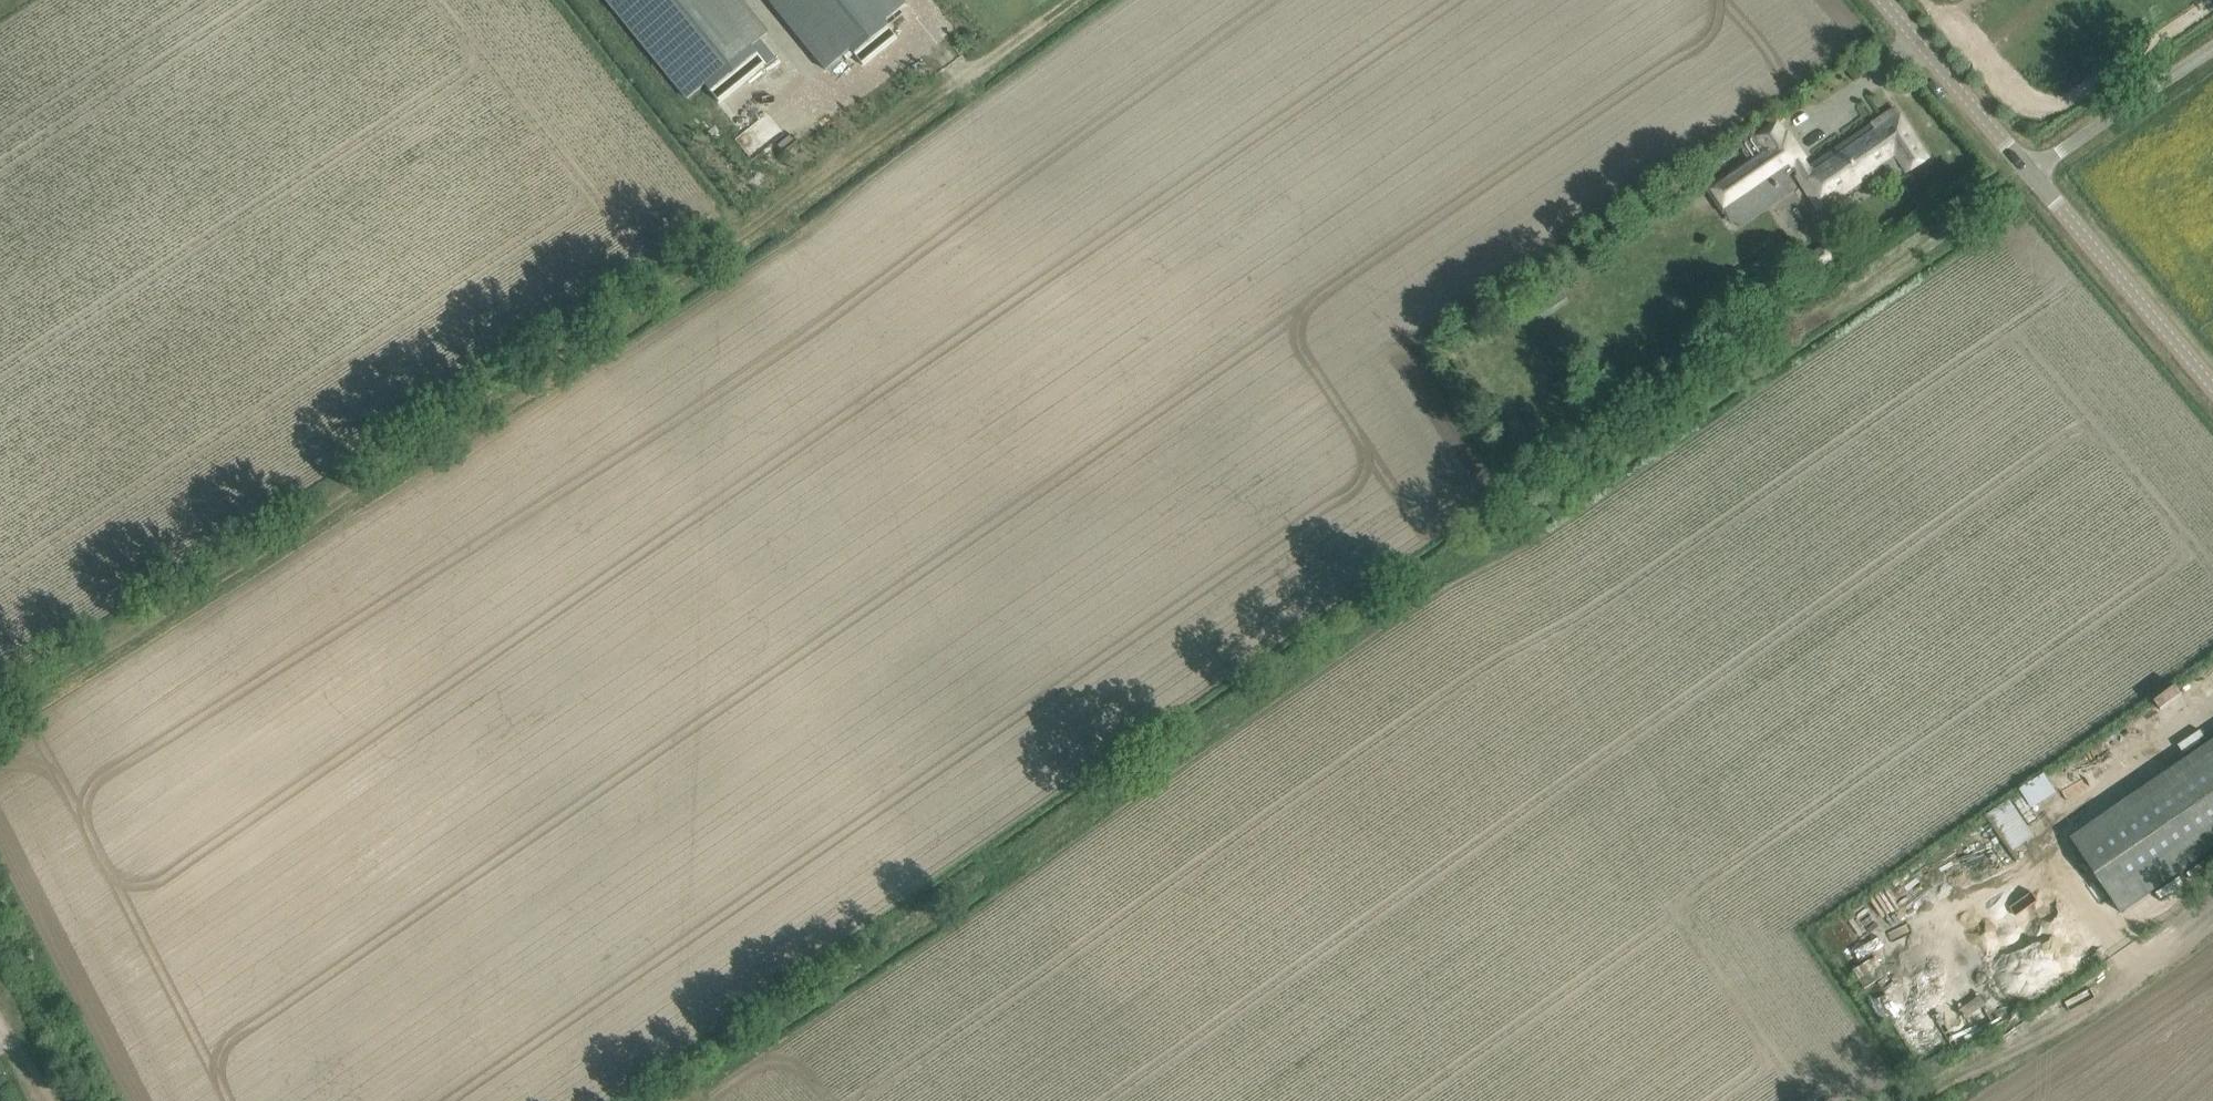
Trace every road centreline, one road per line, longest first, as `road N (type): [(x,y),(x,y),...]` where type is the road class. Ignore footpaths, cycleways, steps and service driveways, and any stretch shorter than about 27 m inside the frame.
road 1 (track): [(0,714),(450,426),(1070,0)]
road 2 (unclassified): [(2212,387),(1881,0)]

